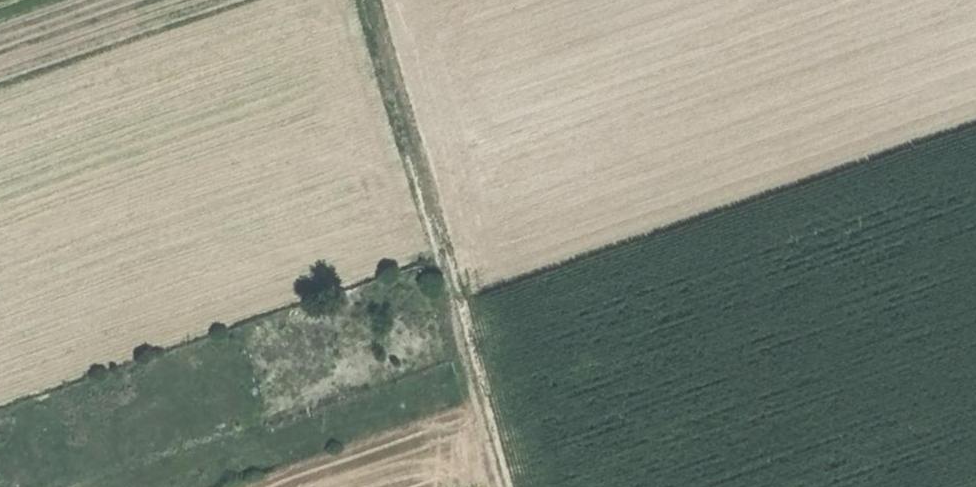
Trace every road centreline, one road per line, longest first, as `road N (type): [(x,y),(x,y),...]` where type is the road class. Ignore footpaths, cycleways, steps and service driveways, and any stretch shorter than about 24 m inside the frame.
road 1 (track): [(367,0),(502,486)]

